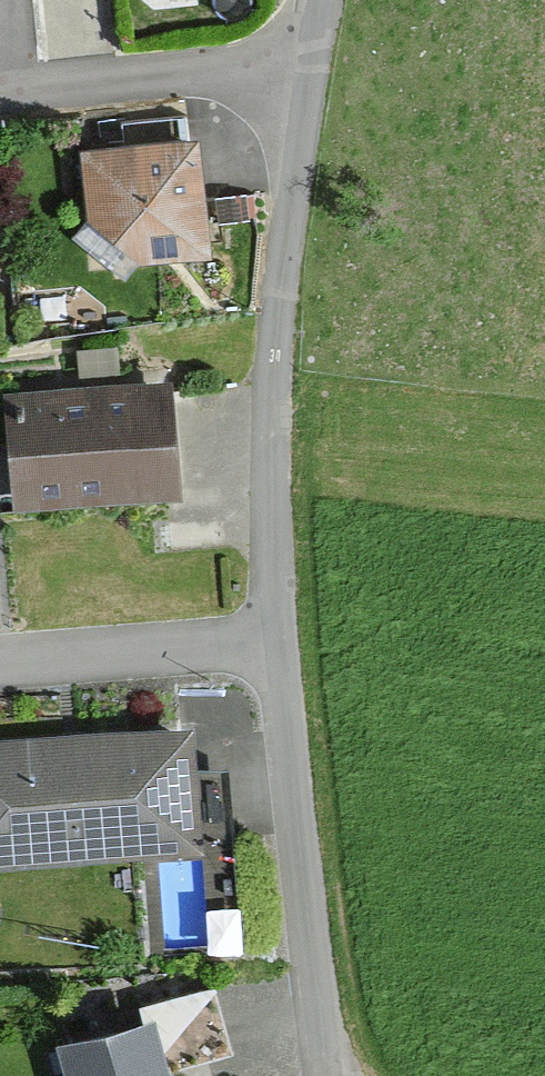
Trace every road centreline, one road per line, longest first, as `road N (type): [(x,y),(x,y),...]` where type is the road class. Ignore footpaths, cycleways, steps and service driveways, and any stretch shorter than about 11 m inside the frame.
road 1 (residential): [(281,640),(267,384),(318,71)]
road 2 (residential): [(325,1075),(281,640)]
road 3 (residential): [(318,71),(0,99)]
road 4 (residential): [(281,640),(0,659)]

